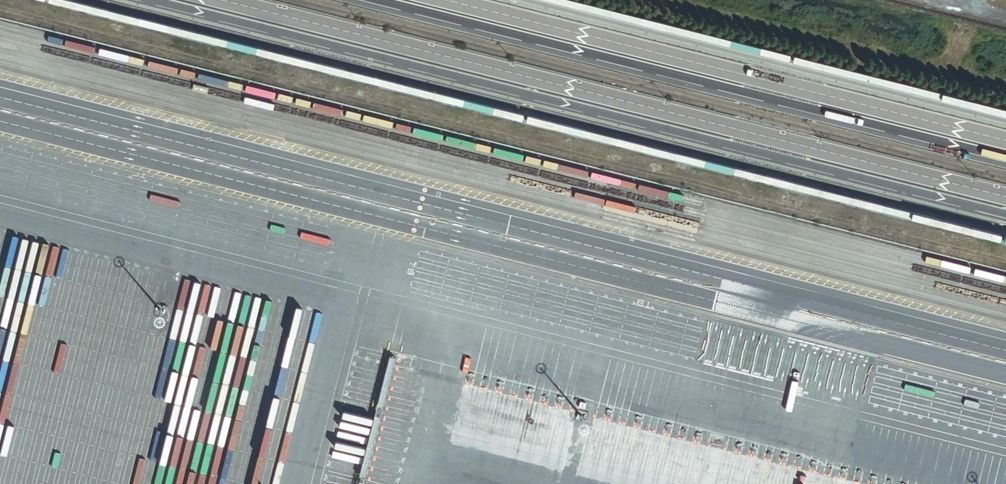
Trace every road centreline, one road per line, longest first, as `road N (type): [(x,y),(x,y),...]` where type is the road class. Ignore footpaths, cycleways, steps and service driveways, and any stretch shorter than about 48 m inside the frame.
road 1 (unclassified): [(151,0),(1005,215)]
road 2 (unclassified): [(1005,197),(219,0)]
road 3 (unclassified): [(370,0),(1005,160)]
road 4 (unclassified): [(1005,141),(447,0)]

